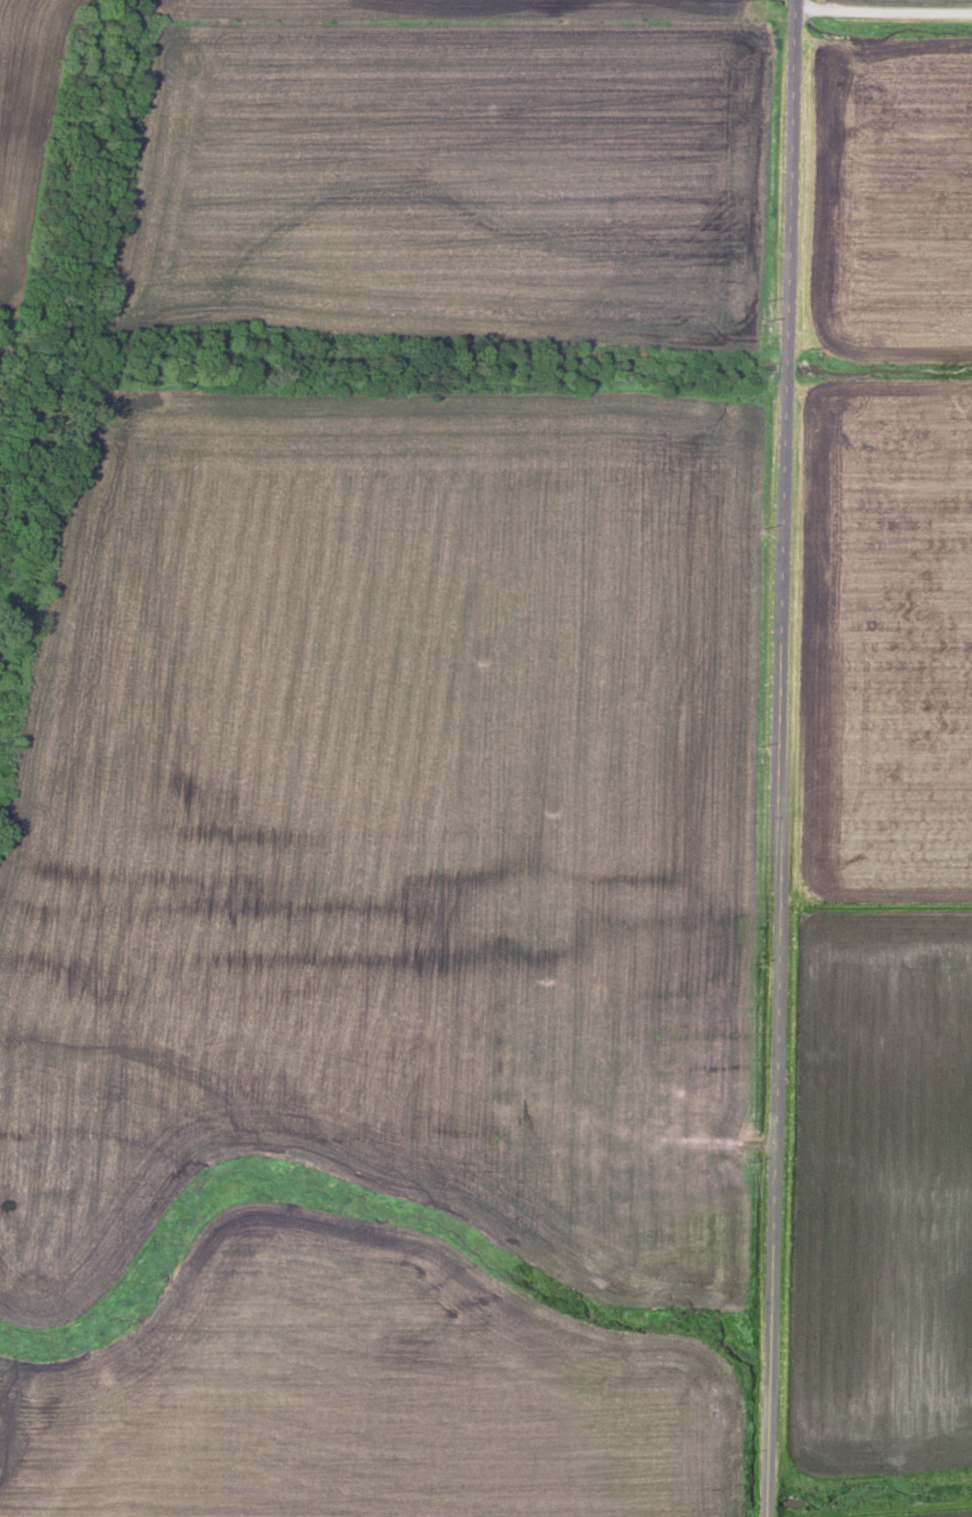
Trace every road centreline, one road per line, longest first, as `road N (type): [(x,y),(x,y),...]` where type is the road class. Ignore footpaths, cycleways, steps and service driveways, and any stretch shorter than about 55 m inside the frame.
road 1 (tertiary): [(763,1516),(796,0)]
road 2 (residential): [(796,9),(971,11)]

